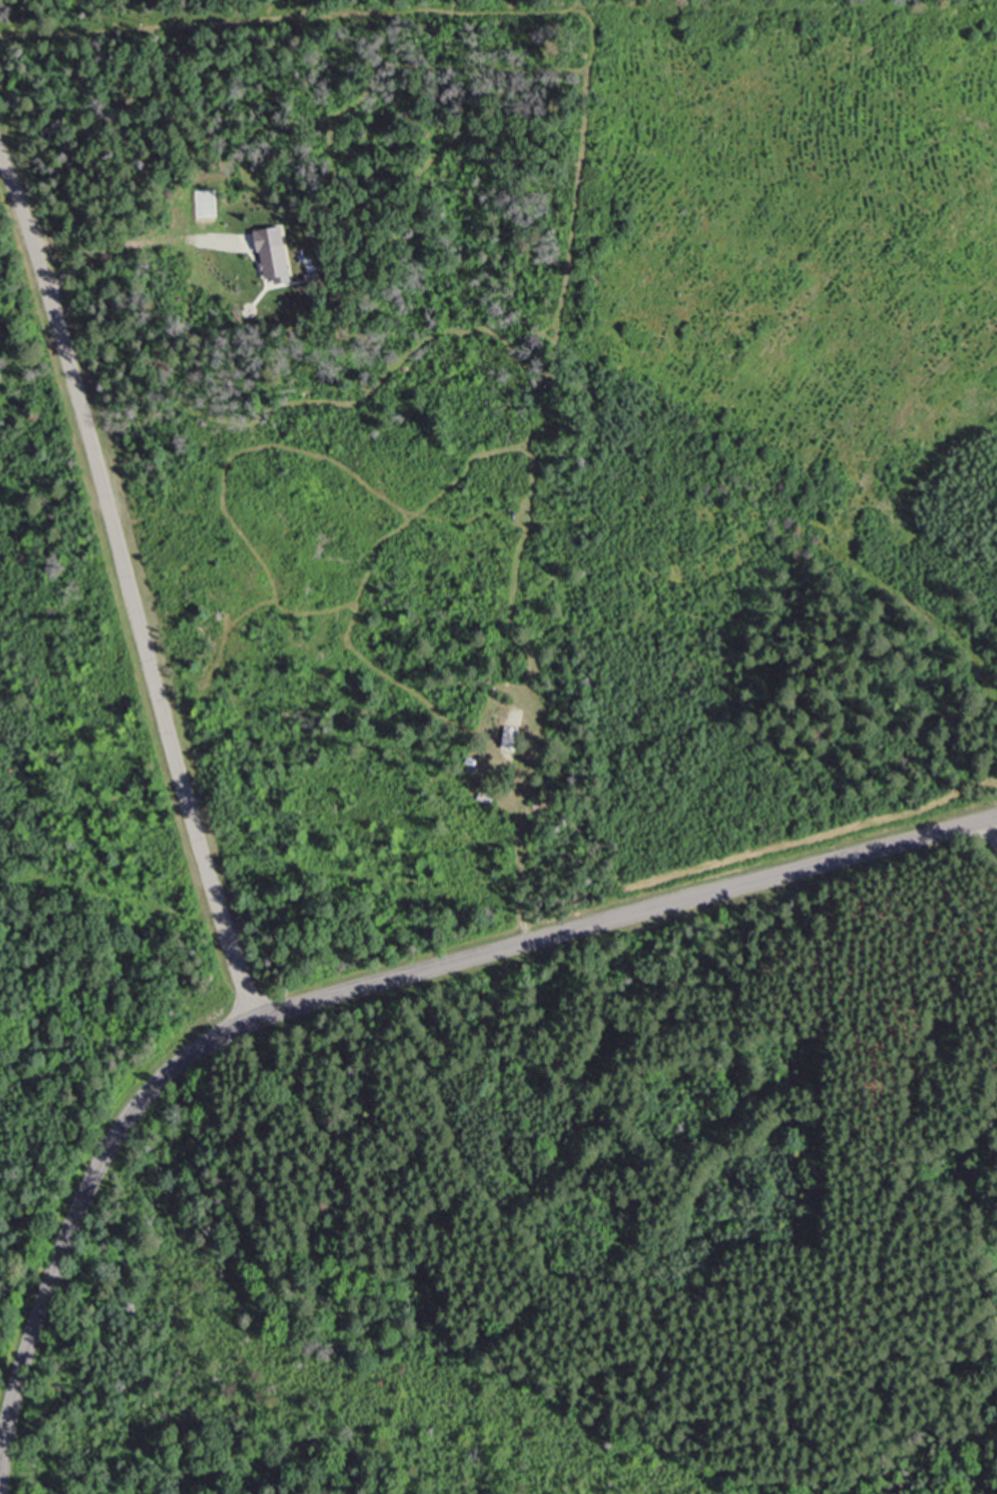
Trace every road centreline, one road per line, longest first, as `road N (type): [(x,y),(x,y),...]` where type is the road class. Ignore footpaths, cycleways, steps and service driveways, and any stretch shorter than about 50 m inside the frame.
road 1 (tertiary): [(0,1485),(7,1419),(34,1331),(101,1157),(131,1108),(207,1043),(300,1002),(996,815)]
road 2 (residential): [(0,153),(26,215),(252,1018)]

